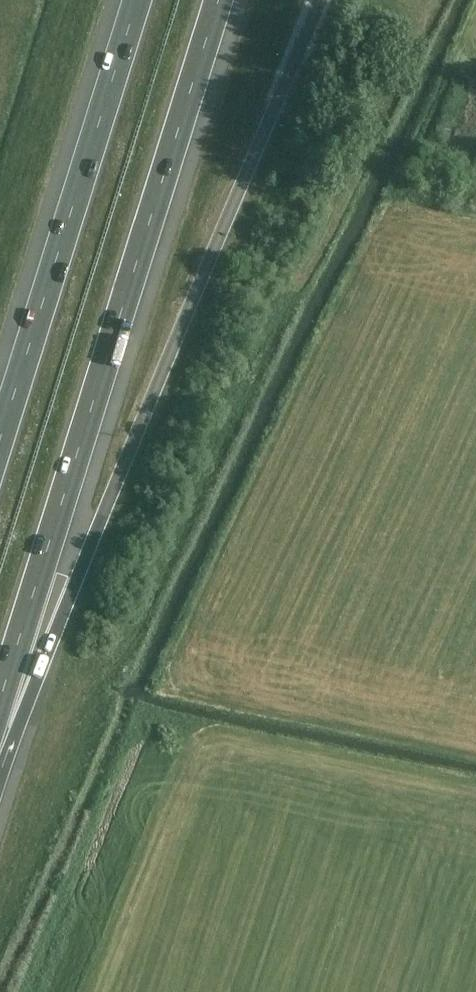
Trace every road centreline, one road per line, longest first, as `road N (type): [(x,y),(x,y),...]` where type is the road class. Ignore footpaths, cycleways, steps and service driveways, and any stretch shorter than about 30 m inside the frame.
road 1 (motorway): [(0,699),(218,0)]
road 2 (motorway): [(130,0),(0,415)]
road 3 (motorway): [(0,730),(42,663),(104,517)]

